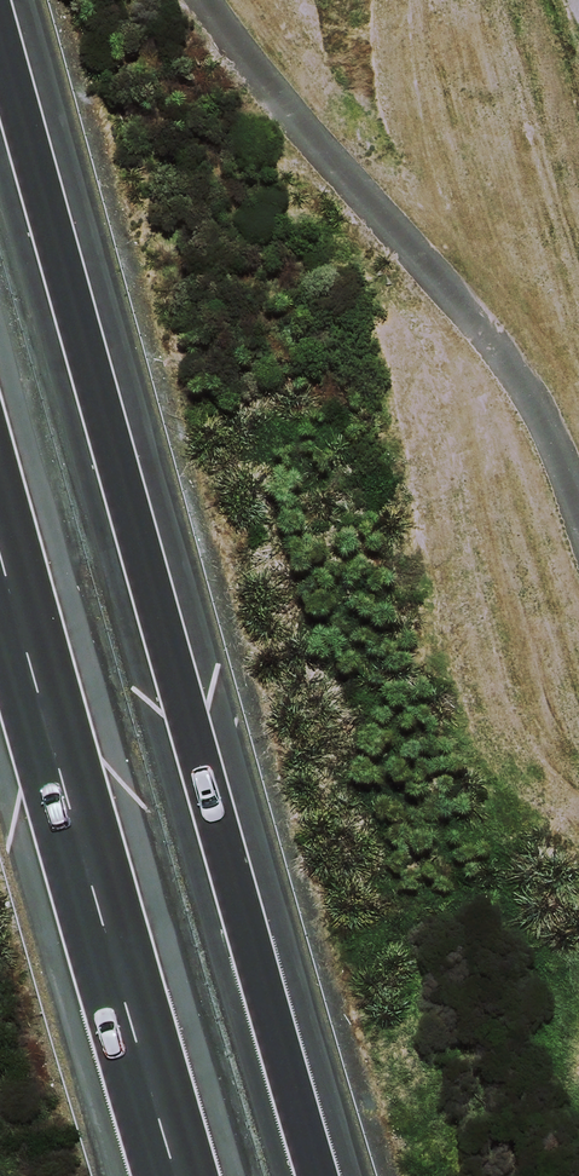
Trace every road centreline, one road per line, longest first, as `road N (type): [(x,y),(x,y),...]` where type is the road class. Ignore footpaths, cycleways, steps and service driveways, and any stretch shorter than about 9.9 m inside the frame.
road 1 (motorway): [(7,0),(343,1175)]
road 2 (motorway): [(179,1175),(0,530)]

